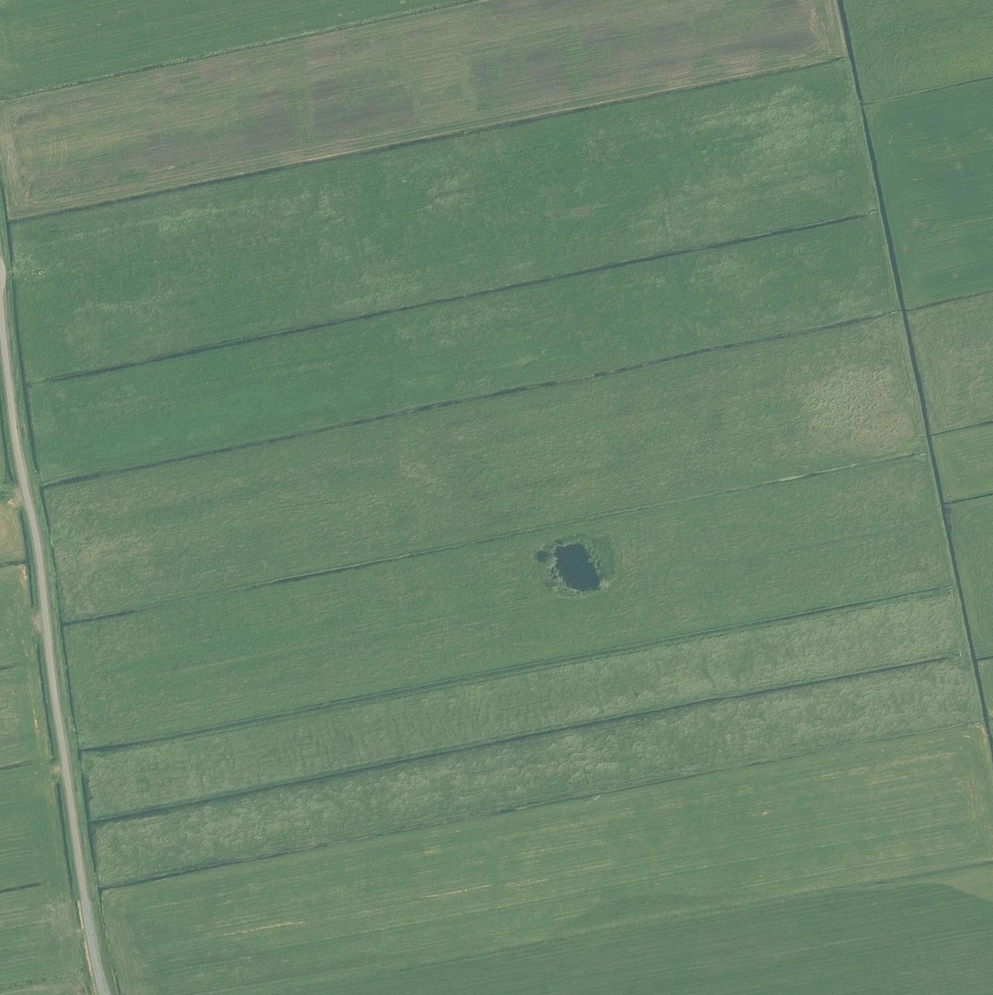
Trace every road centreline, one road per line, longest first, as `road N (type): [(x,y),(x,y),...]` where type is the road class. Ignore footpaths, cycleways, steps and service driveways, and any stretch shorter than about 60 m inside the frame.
road 1 (unclassified): [(103,994),(0,306)]

